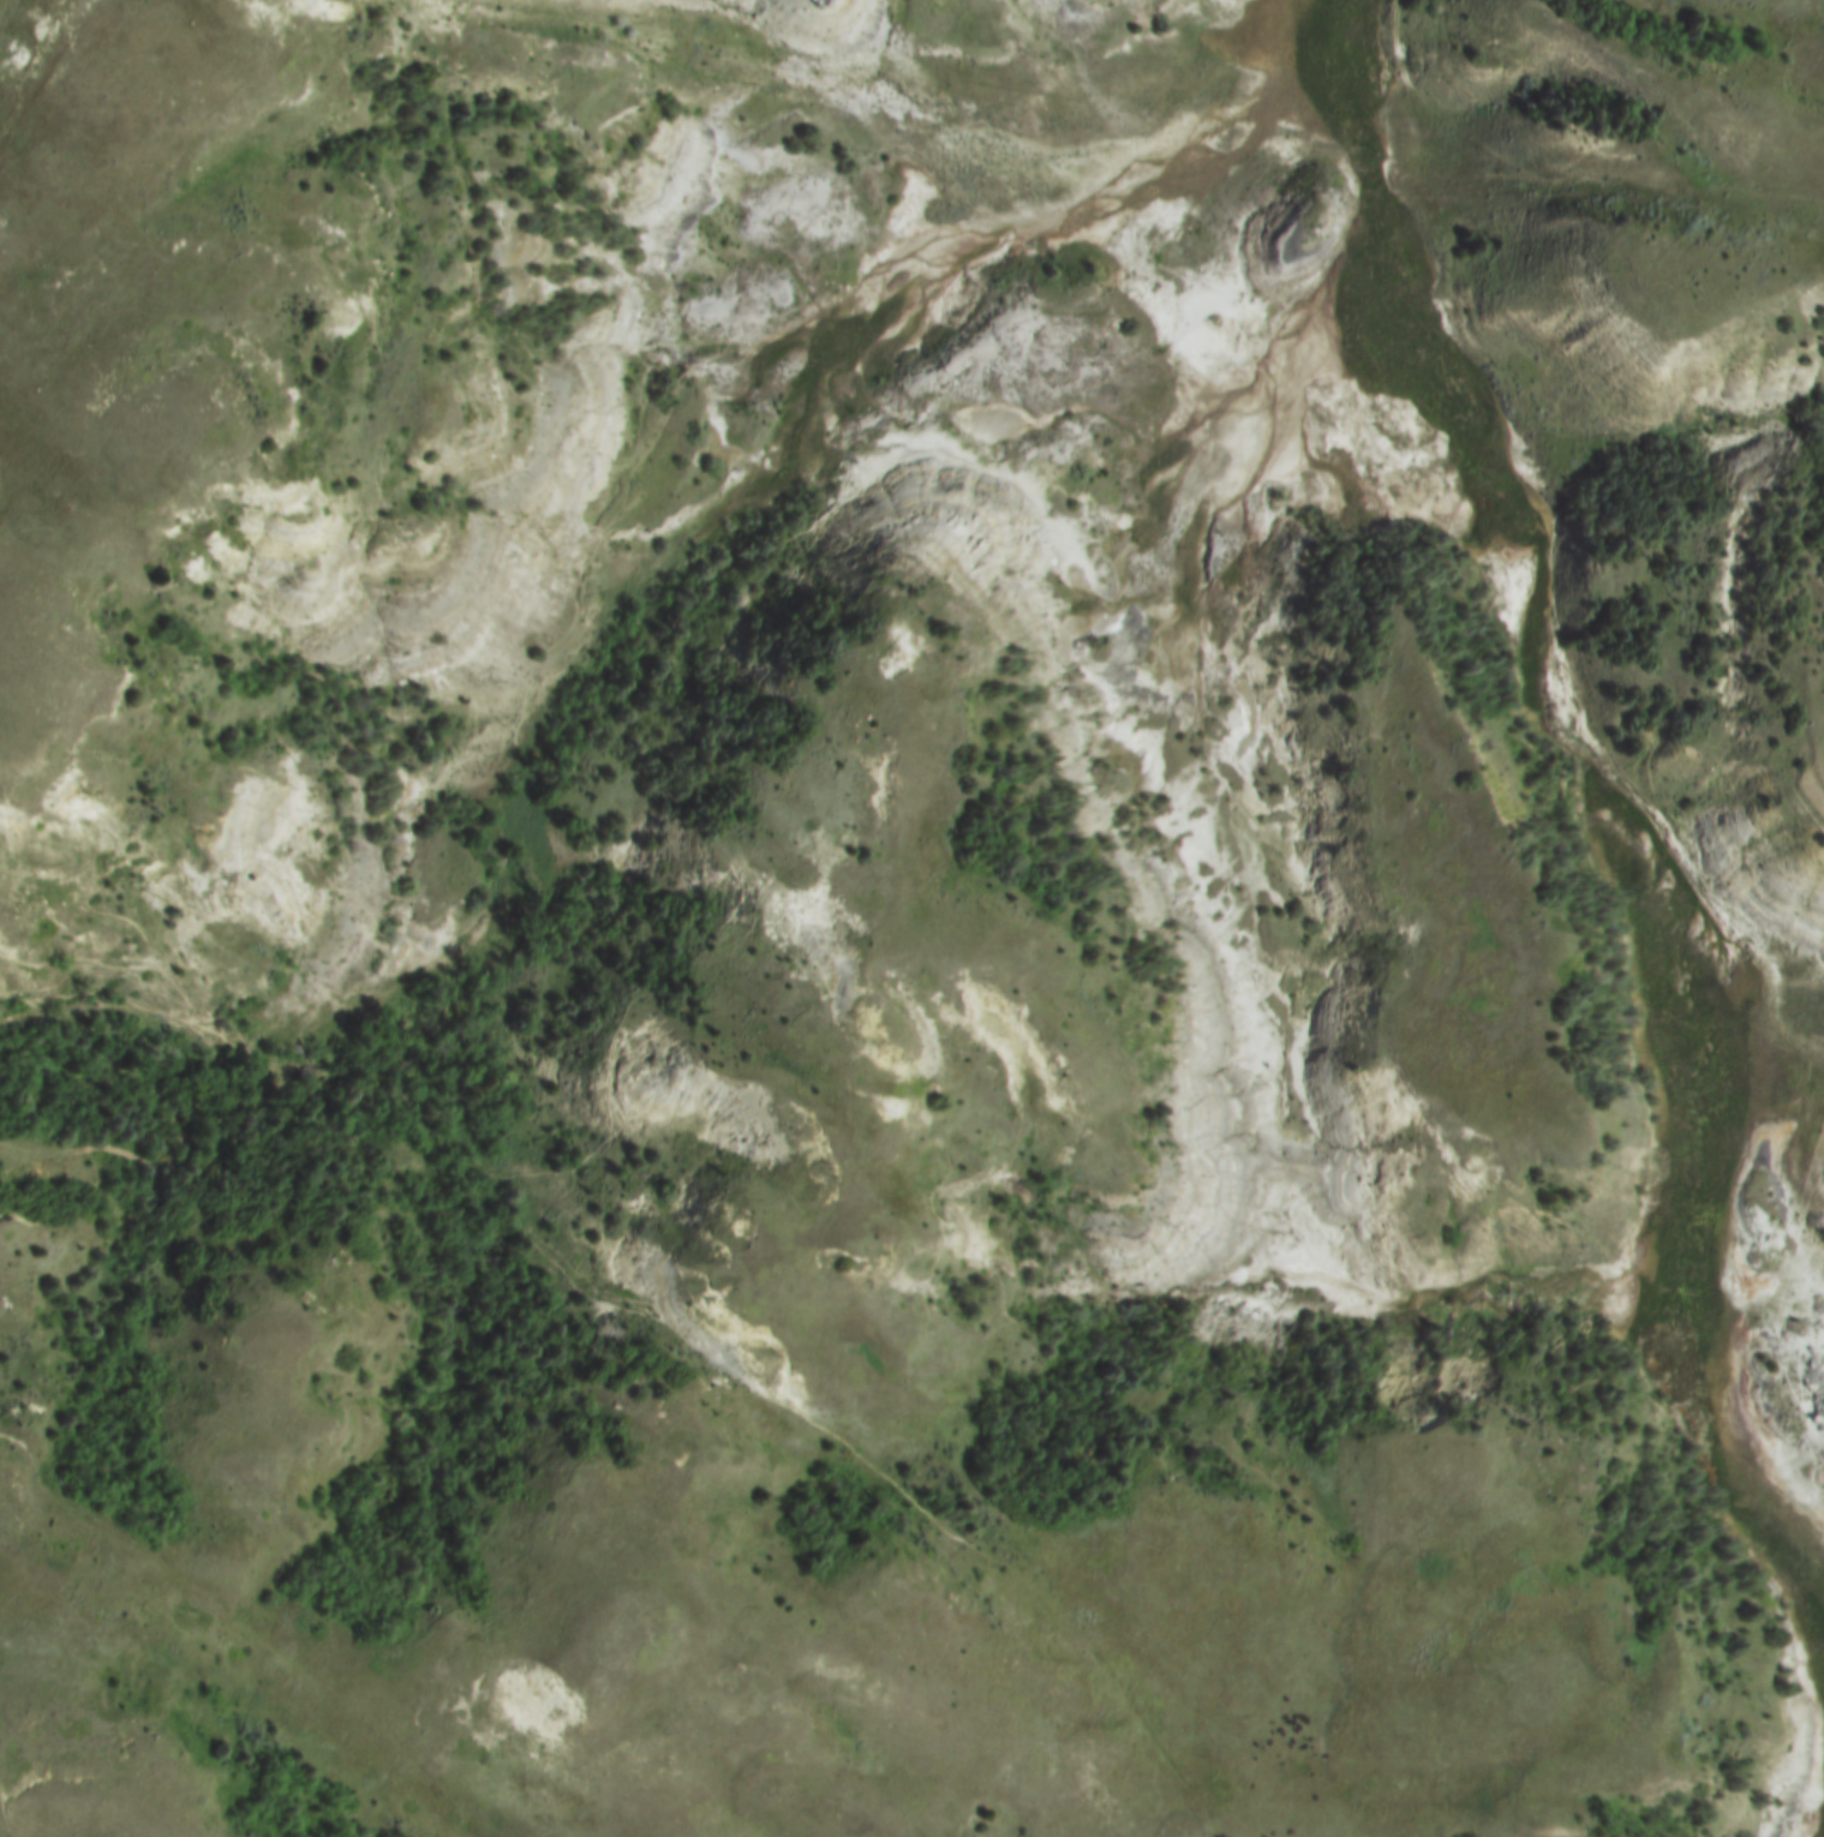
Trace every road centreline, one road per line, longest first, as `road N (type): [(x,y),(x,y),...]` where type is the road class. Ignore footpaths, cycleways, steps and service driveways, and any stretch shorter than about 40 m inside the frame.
road 1 (track): [(0,1026),(160,1012),(253,1049)]

